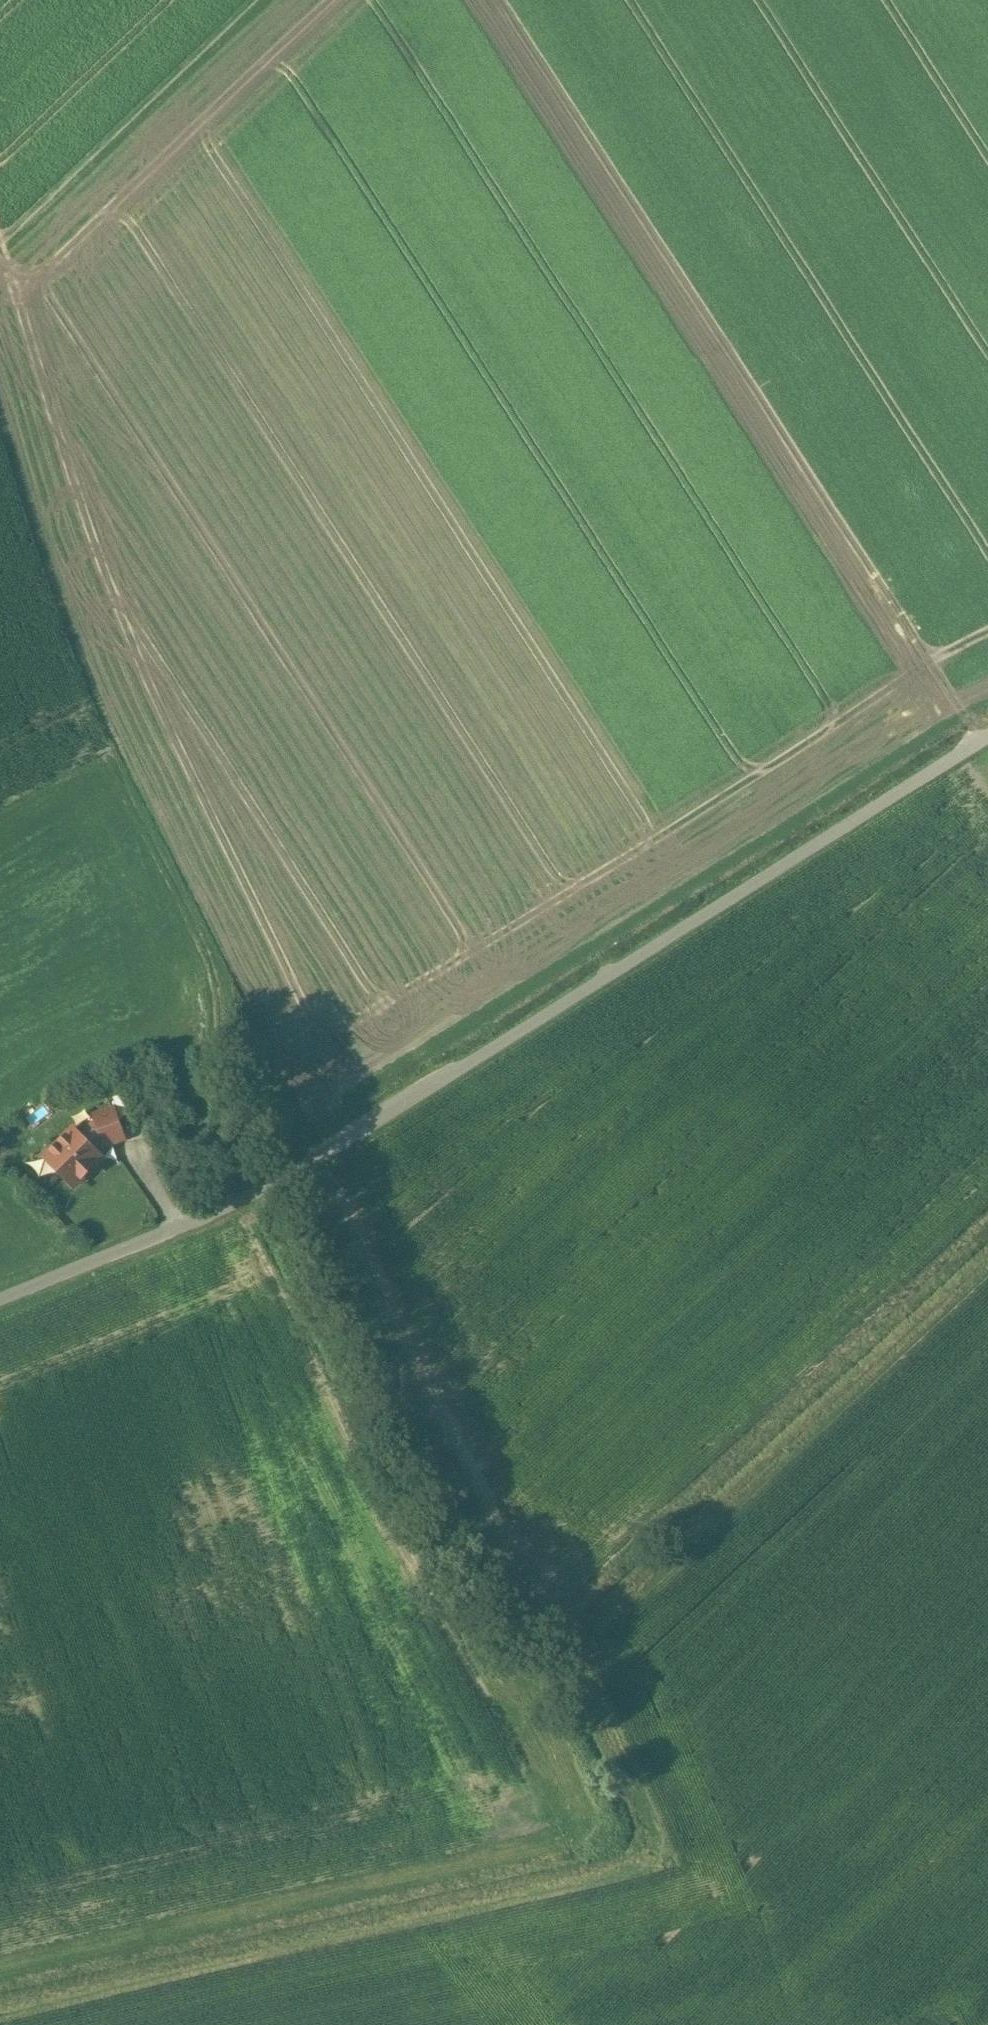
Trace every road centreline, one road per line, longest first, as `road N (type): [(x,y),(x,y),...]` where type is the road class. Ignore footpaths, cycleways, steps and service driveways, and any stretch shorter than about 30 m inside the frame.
road 1 (unclassified): [(0,1303),(302,1171),(987,736)]
road 2 (track): [(182,1228),(181,1193),(223,1042),(210,958),(106,760)]

